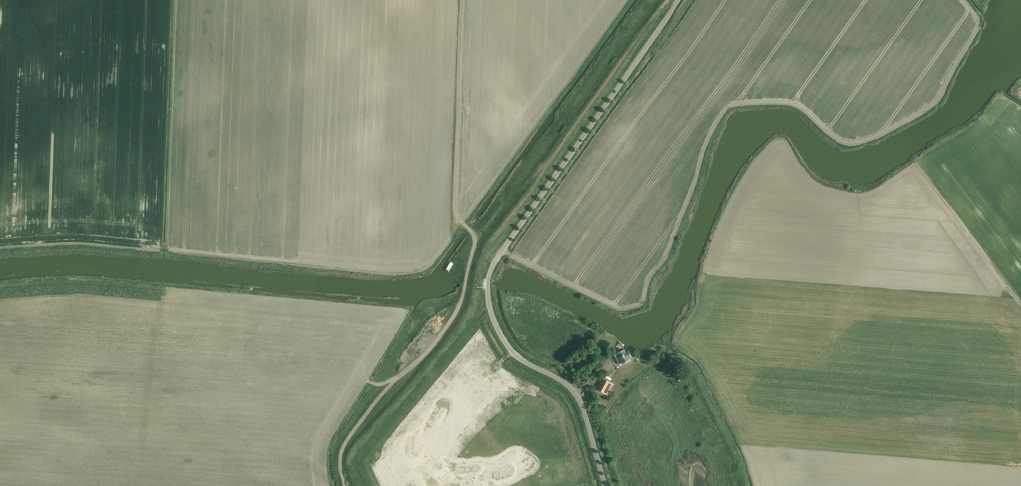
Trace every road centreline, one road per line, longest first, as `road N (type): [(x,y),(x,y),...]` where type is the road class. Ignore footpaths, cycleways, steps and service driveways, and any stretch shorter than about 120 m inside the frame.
road 1 (unclassified): [(608,485),(576,395),(507,348),(489,306),(489,274),(678,0)]
road 2 (track): [(364,381),(391,379),(421,360),(466,294),(476,248),(455,210),(462,0)]

